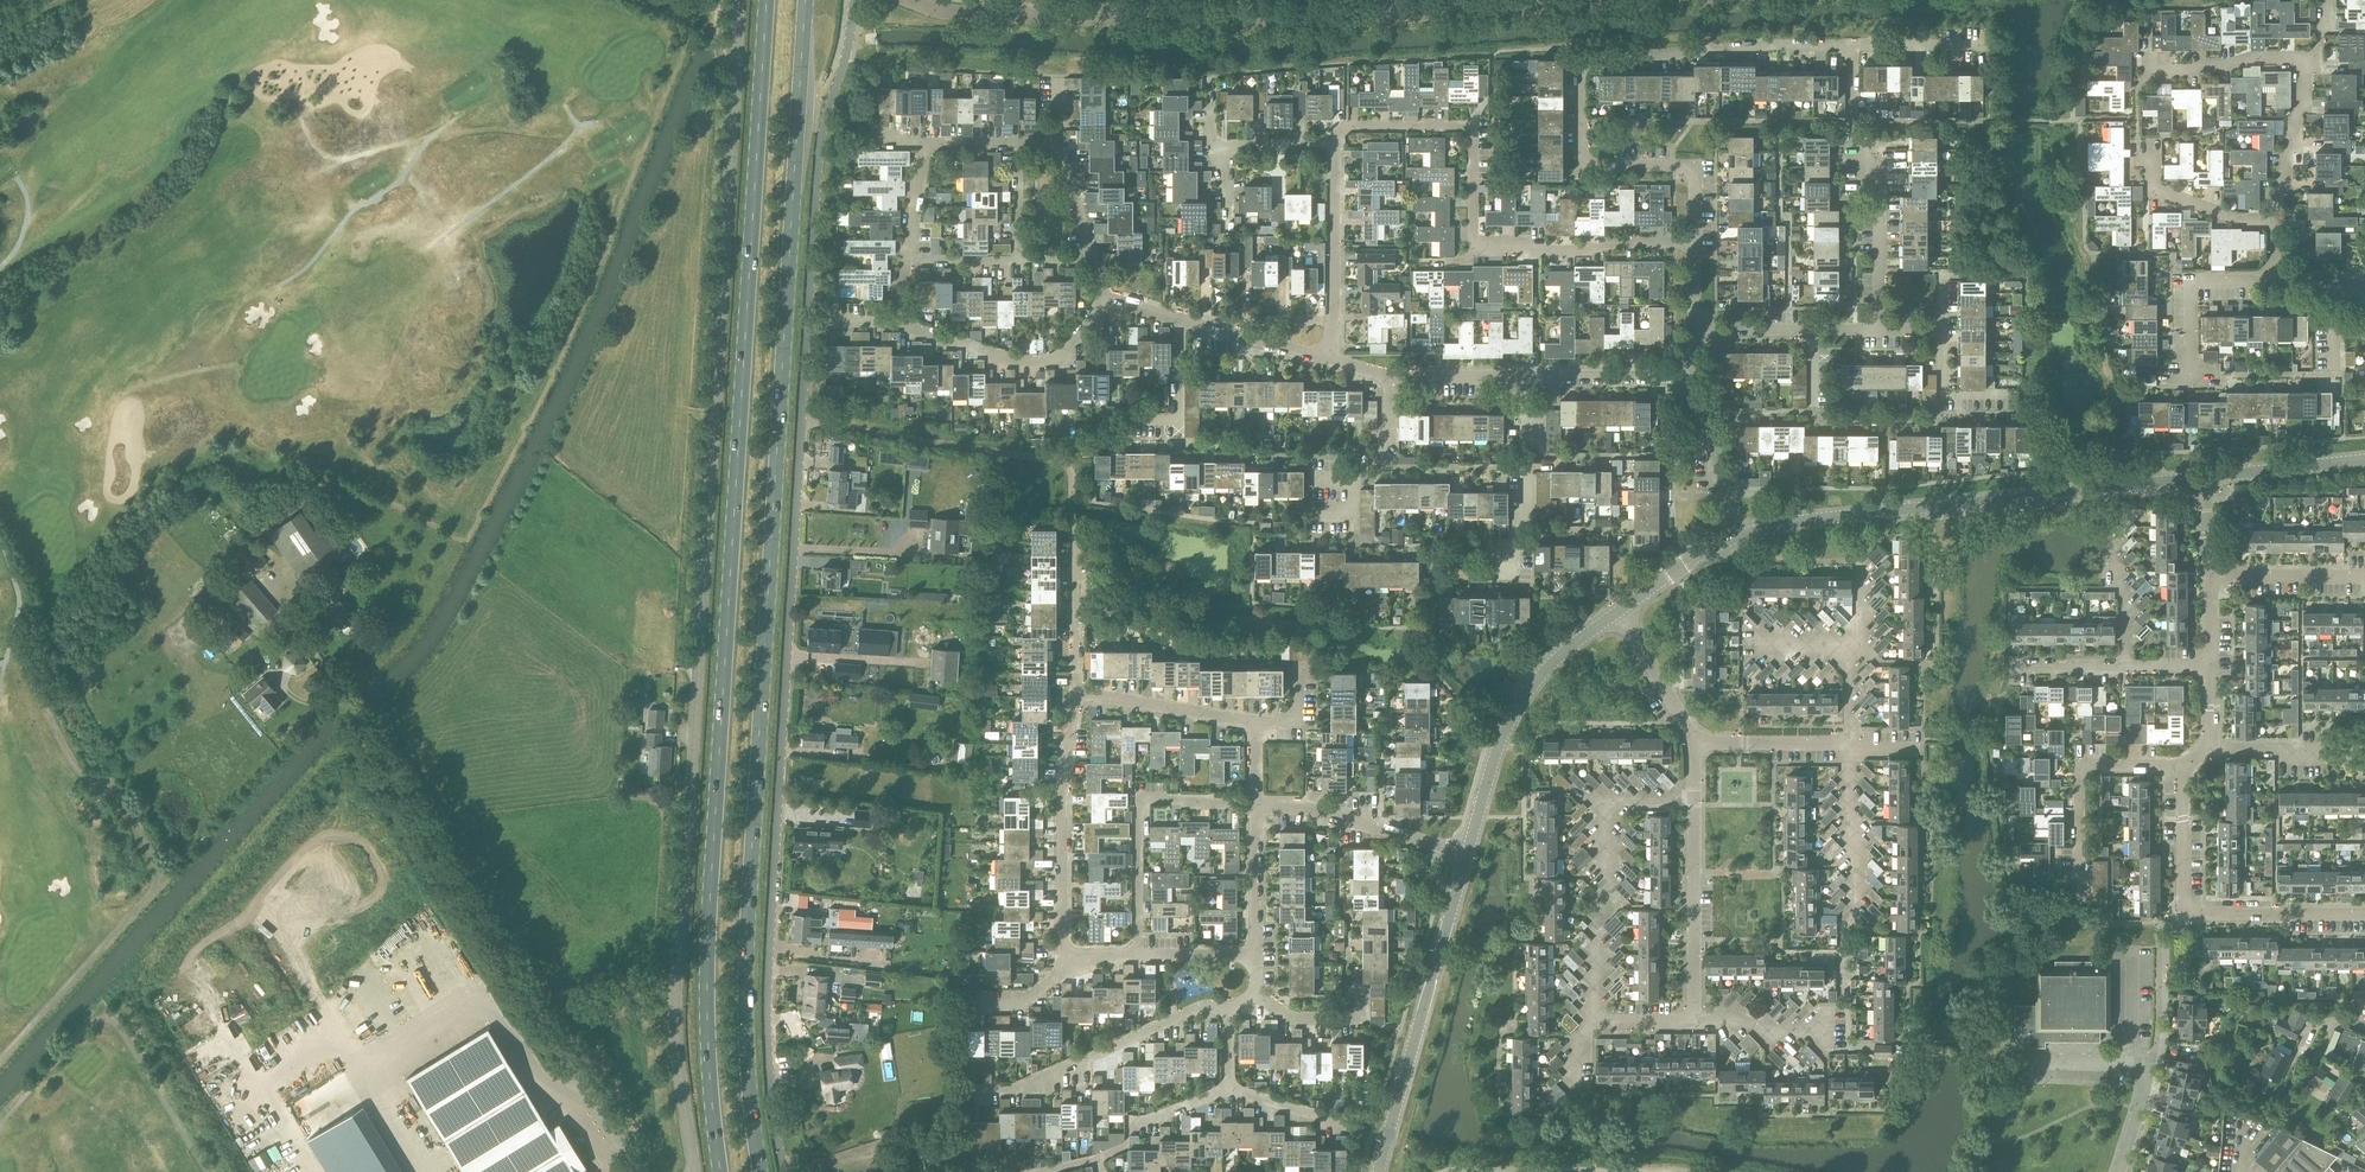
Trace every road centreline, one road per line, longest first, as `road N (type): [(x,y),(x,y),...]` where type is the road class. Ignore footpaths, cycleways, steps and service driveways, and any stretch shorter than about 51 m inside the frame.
road 1 (residential): [(784,1171),(770,1069),(774,903),(801,422),(829,106),(855,0)]
road 2 (unclassified): [(693,1171),(675,991),(738,0)]
road 3 (primary): [(769,0),(704,1008),(717,1171)]
road 4 (primary): [(759,1171),(753,1111),(761,755),(811,0)]
road 5 (residential): [(1103,299),(1059,357),(1006,359),(897,322),(927,147),(1047,148),(1072,195),(1093,261)]
road 6 (residential): [(1697,248),(1696,166),(1581,166),(1581,67),(1588,60),(1853,42)]
road 7 (residential): [(1070,967),(1065,777),(1074,694),(1257,722),(1258,808)]
road 8 (residential): [(1335,144),(1347,127),(1472,125),(1474,249),(1697,248)]
road 9 (tertiary): [(1744,534),(1795,521),(2203,477)]
road 10 (residential): [(2184,764),(2185,909),(2364,916)]
road 11 (tertiary): [(1383,1171),(1468,860)]
road 12 (residential): [(1853,42),(1853,174),(1879,177),(1879,331)]
road 13 (tertiary): [(1468,860),(1513,718),(1537,681),(1618,611)]
road 14 (residential): [(1232,1003),(1202,1007),(1004,1094),(969,1095)]
road 15 (residential): [(1695,1019),(1696,743)]
road 16 (residential): [(1140,953),(1140,801),(1258,808)]
road 17 (residential): [(2080,898),(2079,766),(2184,764)]
road 18 (residential): [(1258,808),(1299,807),(1468,860)]
road 19 (residential): [(1491,560),(1517,560),(1528,477),(1539,453),(1541,379)]
road 20 (residential): [(2120,1171),(2152,1067),(2160,969)]
road 21 (residential): [(2008,665),(2211,666)]
road 22 (residential): [(2136,88),(2151,65),(2312,57)]
road 23 (residential): [(1695,1019),(1595,1021),(1577,1040),(1578,1094)]
road 24 (residential): [(1332,320),(1335,144)]
road 25 (residential): [(2273,218),(2236,218),(2153,185),(2152,151),(2140,151)]
road 26 (residential): [(2191,374),(2191,284),(2272,279)]
road 27 (residential): [(1744,534),(1715,460),(1698,375)]
road 28 (residential): [(2312,57),(2273,218)]
road 29 (residential): [(980,16),(1145,21)]
road 30 (residential): [(1145,21),(1307,23)]
road 31 (tertiary): [(2203,477),(2364,460)]
road 32 (residential): [(1698,375),(1541,379)]
road 33 (residential): [(1828,1011),(1827,1035),(1695,1019)]
road 34 (residential): [(2364,760),(2312,747),(2210,748)]
road 35 (residential): [(1850,747),(1696,743)]
road 36 (residential): [(1696,743),(1618,611)]
road 37 (residential): [(2364,577),(2212,576)]
road 38 (residential): [(1541,379),(1391,378)]
road 39 (residential): [(1130,421),(1177,421),(1177,318)]
road 40 (unclassified): [(642,1171),(561,1046)]
road 41 (residential): [(1307,23),(1455,13)]
road 42 (tertiary): [(1618,611),(1744,534)]
road 43 (residential): [(1258,808),(1258,955)]
road 44 (residential): [(1354,513),(1354,483),(1389,436),(1391,378)]
road 45 (residential): [(1455,13),(1601,5)]
road 46 (residential): [(2006,395),(1943,395),(1944,329)]

